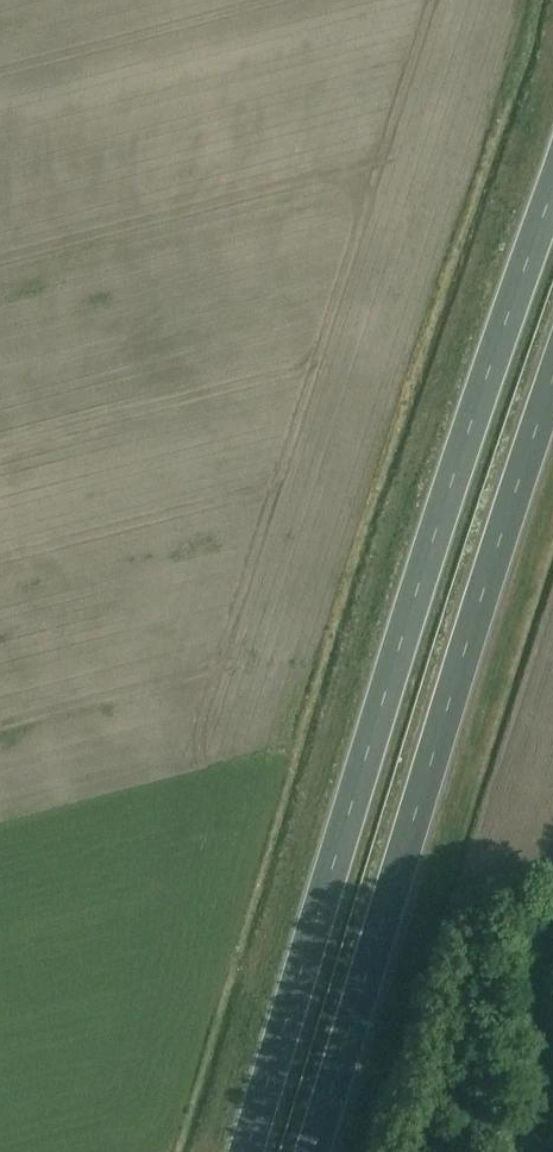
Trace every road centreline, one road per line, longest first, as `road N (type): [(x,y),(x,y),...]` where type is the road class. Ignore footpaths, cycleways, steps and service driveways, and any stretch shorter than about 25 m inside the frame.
road 1 (trunk): [(552,200),(451,488),(247,1151)]
road 2 (trunk): [(315,1151),(552,386)]

